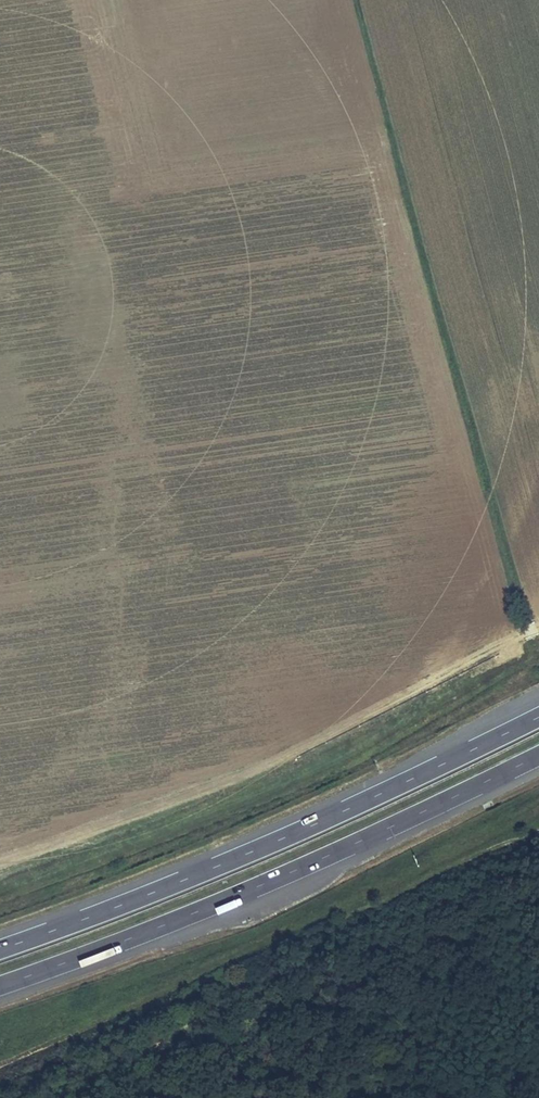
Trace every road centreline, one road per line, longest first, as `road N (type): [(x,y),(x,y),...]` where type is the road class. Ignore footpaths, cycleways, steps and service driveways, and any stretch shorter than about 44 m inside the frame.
road 1 (motorway): [(538,717),(204,872),(0,950)]
road 2 (motorway): [(0,987),(179,921),(538,757)]
road 3 (track): [(59,1097),(237,1001),(352,921),(538,833)]

